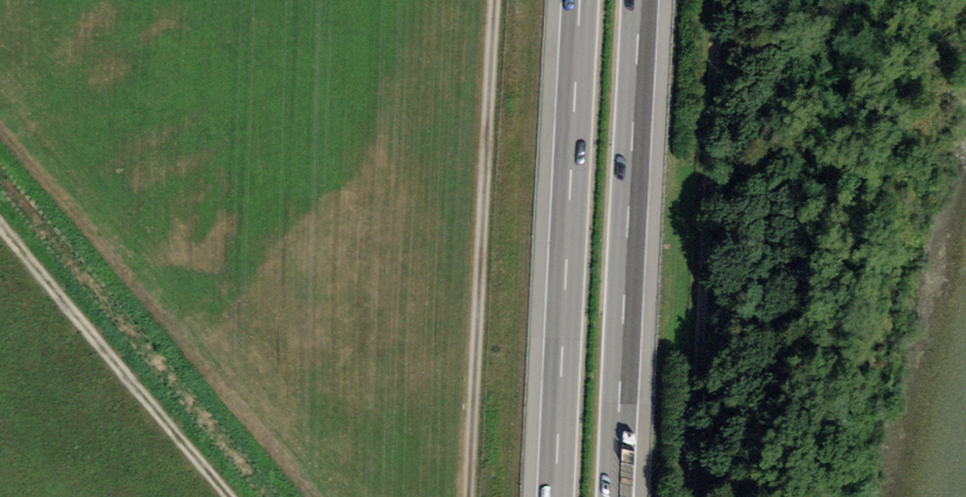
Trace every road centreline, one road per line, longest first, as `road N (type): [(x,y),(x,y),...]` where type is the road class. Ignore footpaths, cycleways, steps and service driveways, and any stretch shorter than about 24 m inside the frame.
road 1 (motorway): [(581,0),(555,496)]
road 2 (motorway): [(615,496),(640,0)]
road 3 (track): [(698,496),(721,0)]
road 4 (track): [(477,496),(495,0)]
road 5 (track): [(0,224),(235,496)]

